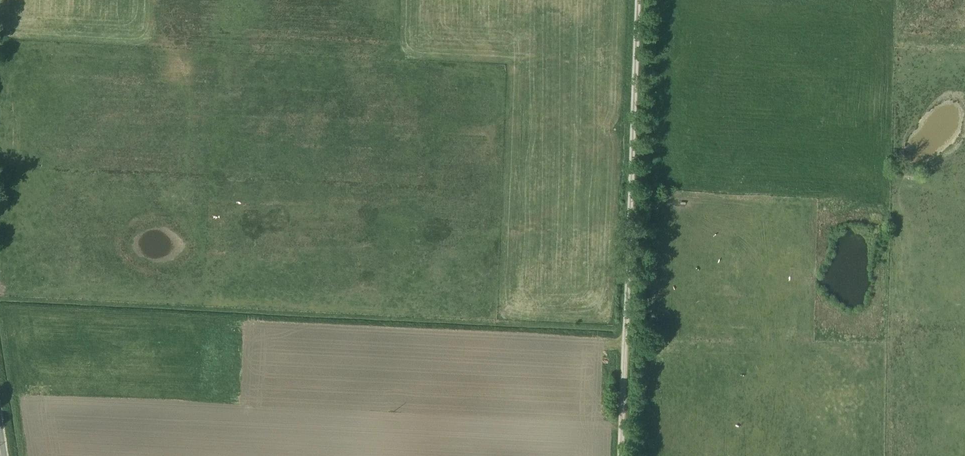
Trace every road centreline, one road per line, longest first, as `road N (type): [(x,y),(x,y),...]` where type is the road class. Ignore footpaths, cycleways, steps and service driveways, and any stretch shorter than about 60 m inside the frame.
road 1 (track): [(620,455),(637,0)]

